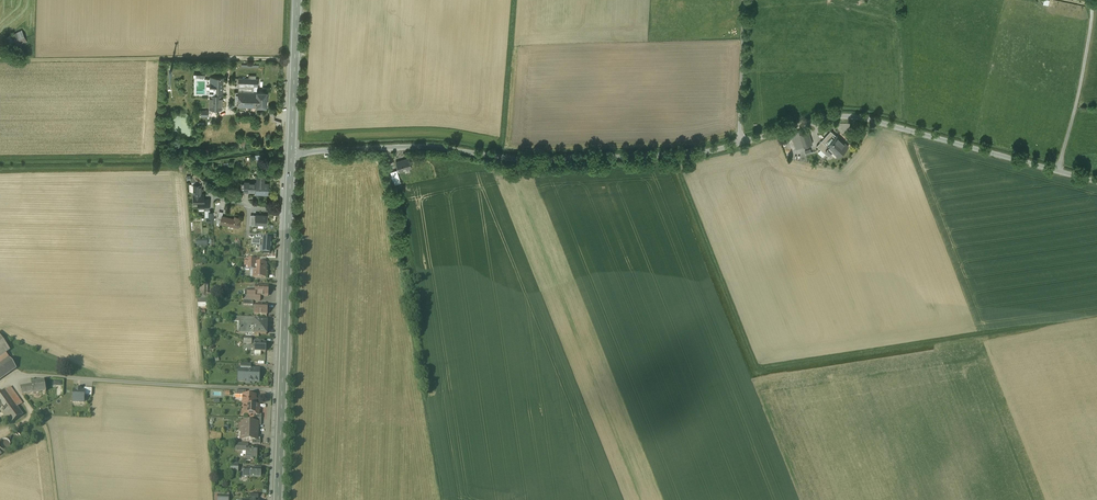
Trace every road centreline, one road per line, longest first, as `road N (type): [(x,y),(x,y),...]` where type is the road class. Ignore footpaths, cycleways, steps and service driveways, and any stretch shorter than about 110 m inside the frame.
road 1 (unclassified): [(739,144),(700,154),(514,160),(434,146),(292,154)]
road 2 (unclassified): [(1096,182),(844,116),(739,144)]
road 3 (primary): [(292,154),(278,499)]
road 4 (track): [(296,60),(17,60),(0,53)]
road 5 (primary): [(299,0),(292,154)]
road 6 (unclassified): [(739,144),(744,0)]
road 7 (track): [(58,499),(45,425),(12,382)]

